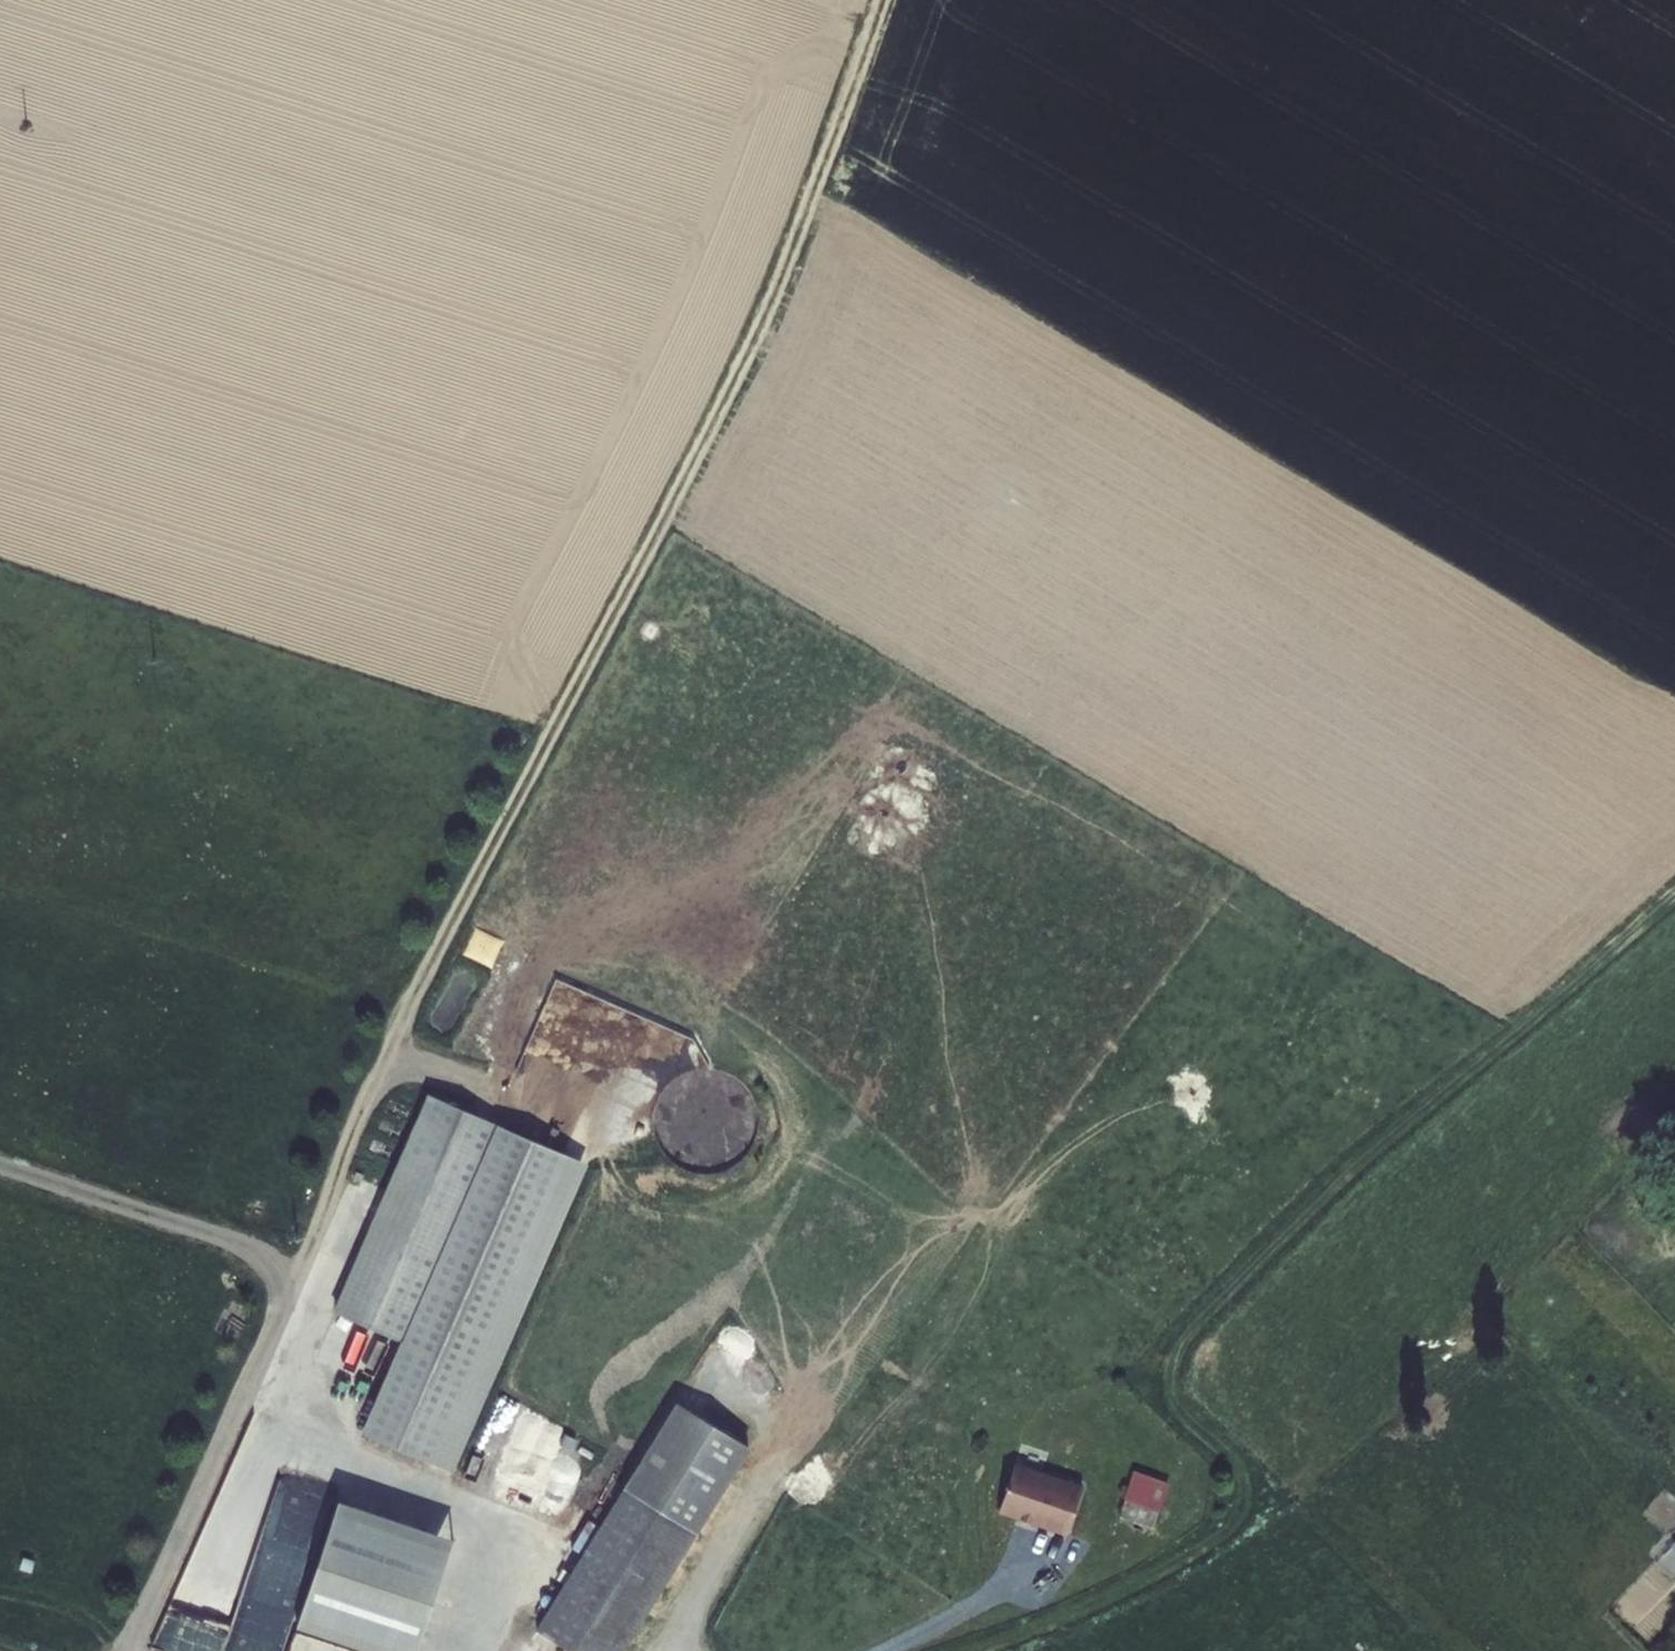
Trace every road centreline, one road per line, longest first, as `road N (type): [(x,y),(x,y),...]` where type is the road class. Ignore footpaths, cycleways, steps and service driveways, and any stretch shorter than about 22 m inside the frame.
road 1 (track): [(872,31),(708,454),(384,1058),(145,1631),(146,1650)]
road 2 (track): [(970,1650),(1184,1565),(1221,1538),(1240,1501),(1169,1401),(1187,1348),(1452,1097),(1674,902)]
road 3 (track): [(0,1166),(297,1266)]

